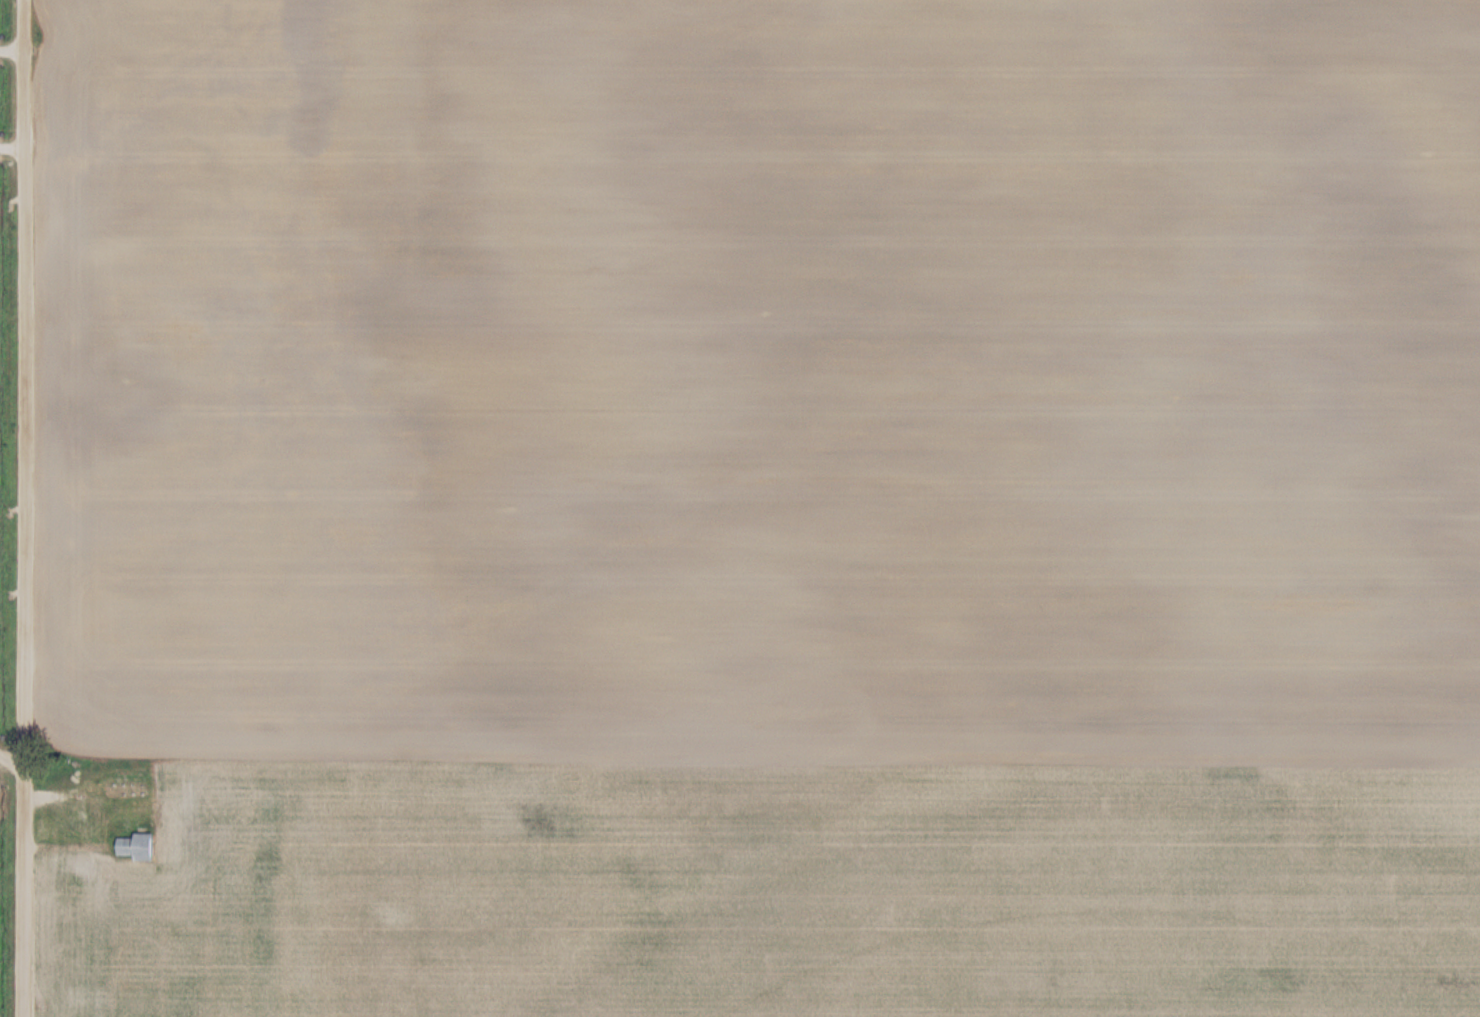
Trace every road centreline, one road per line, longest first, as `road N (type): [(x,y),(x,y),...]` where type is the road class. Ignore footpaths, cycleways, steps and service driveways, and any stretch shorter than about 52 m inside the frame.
road 1 (residential): [(23,1016),(24,0)]

